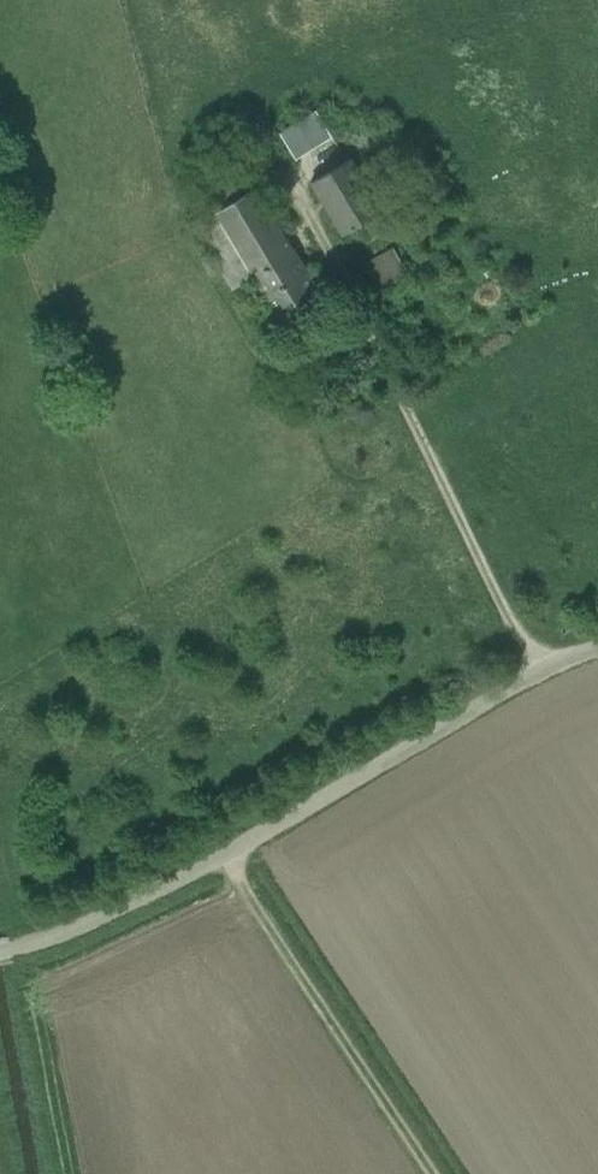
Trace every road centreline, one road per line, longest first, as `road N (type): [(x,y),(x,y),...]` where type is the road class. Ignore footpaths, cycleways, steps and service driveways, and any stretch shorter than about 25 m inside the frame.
road 1 (unclassified): [(597,647),(536,672),(155,892),(0,952)]
road 2 (track): [(310,214),(536,672)]
road 3 (track): [(432,1173),(222,856)]

